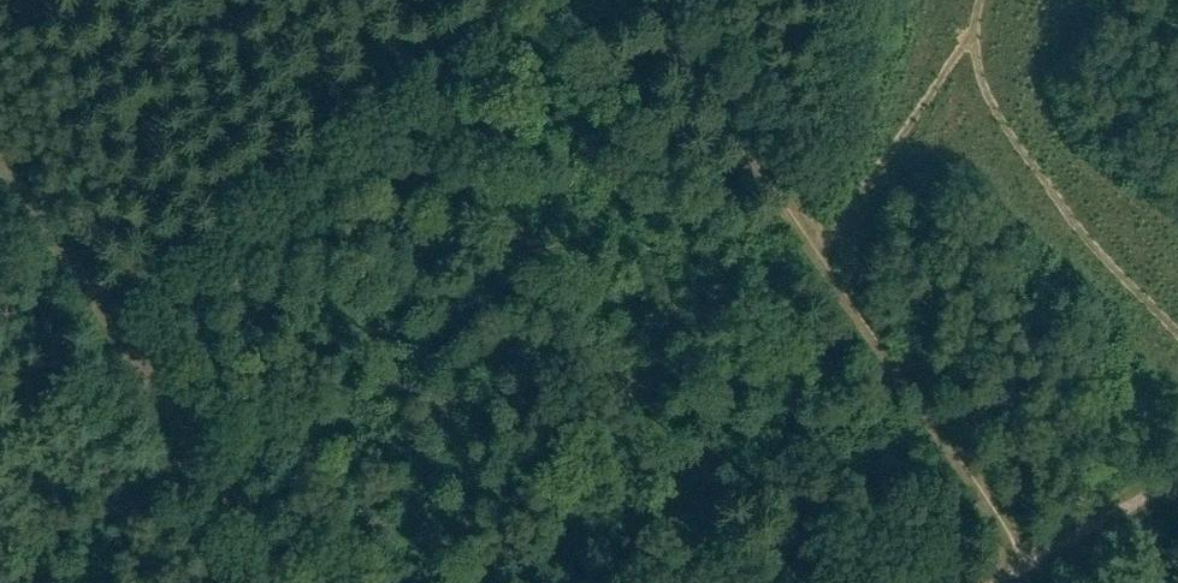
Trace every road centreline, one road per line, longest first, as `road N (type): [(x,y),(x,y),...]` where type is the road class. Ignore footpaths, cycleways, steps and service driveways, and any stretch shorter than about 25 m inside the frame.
road 1 (track): [(649,0),(1030,562)]
road 2 (track): [(225,488),(106,316)]
road 3 (track): [(106,316),(0,160)]
road 4 (track): [(1030,562),(1177,480)]

